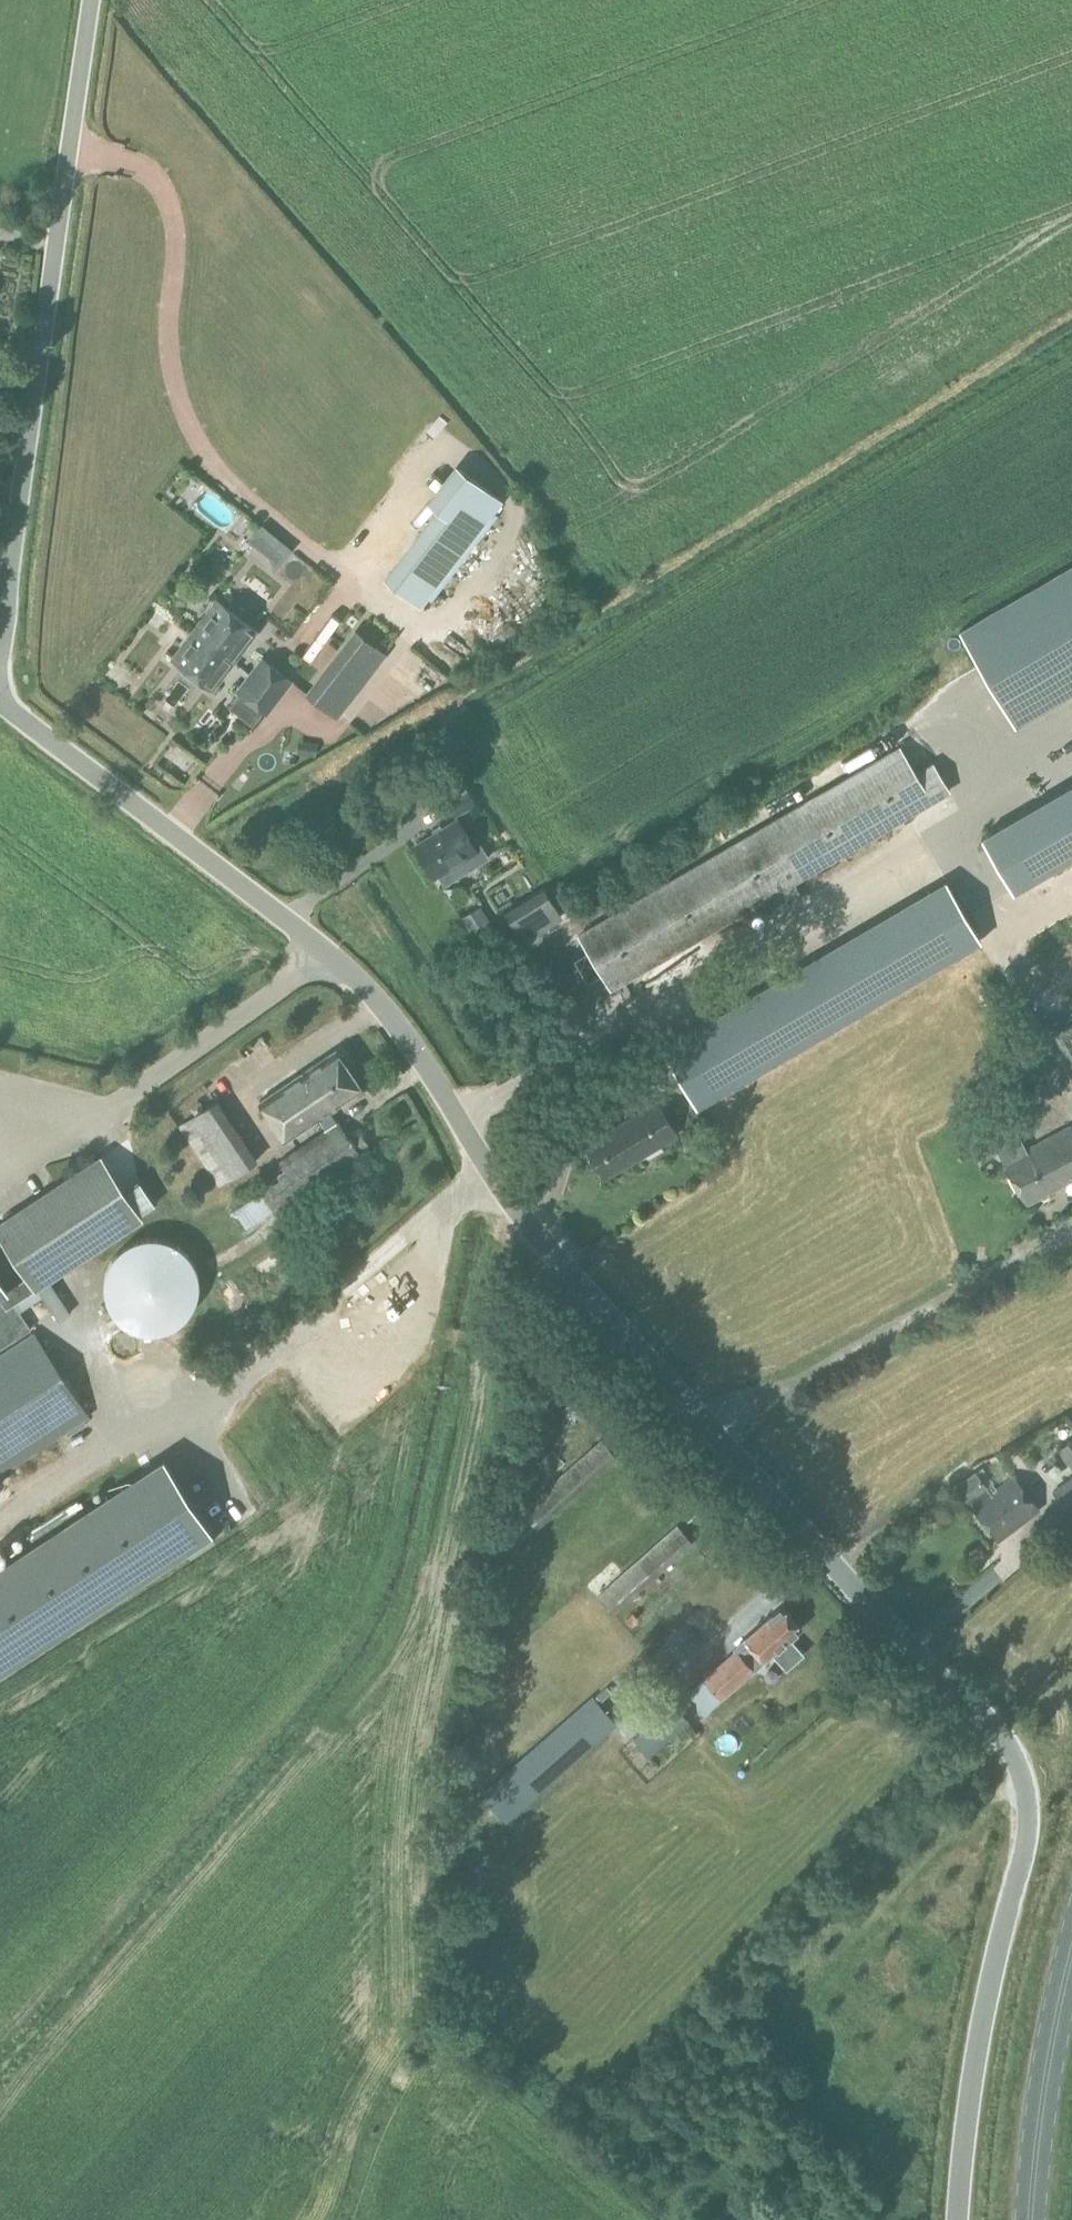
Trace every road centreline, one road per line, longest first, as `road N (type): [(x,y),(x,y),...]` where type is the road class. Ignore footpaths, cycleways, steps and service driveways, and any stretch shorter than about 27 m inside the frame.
road 1 (unclassified): [(957,2219),(991,1978),(1029,1819),(1003,1734),(924,1664),(562,1266),(392,1012),(301,930),(0,702)]
road 2 (unclassified): [(0,651),(93,0)]
road 3 (primary): [(1030,2219),(1071,1952)]

